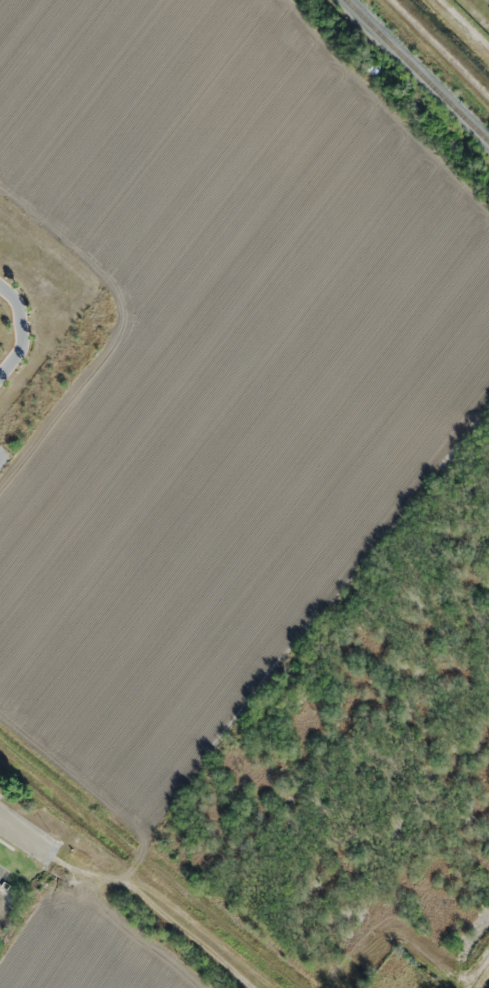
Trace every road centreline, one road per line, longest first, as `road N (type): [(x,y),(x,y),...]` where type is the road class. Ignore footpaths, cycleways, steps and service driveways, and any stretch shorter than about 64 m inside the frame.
road 1 (residential): [(0,817),(165,922),(248,987)]

